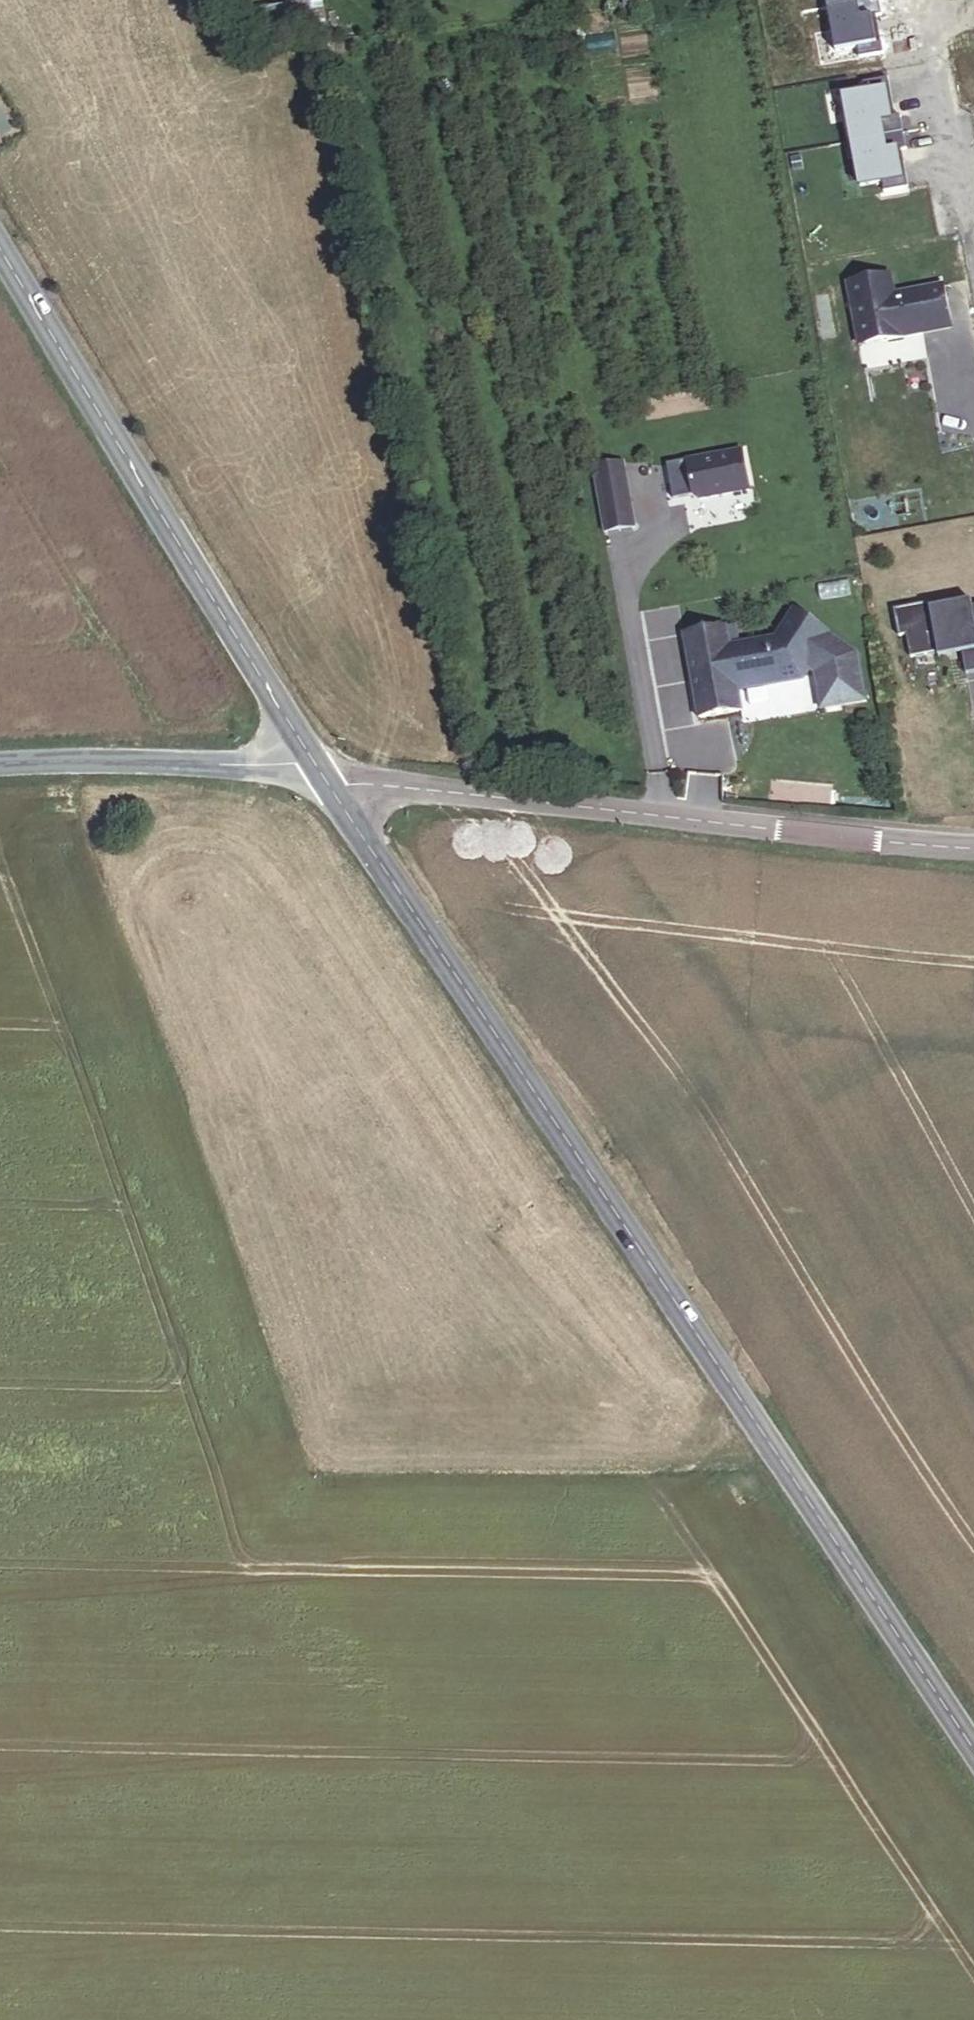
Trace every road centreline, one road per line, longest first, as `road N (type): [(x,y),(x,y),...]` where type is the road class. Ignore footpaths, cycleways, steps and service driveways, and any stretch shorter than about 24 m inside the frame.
road 1 (secondary): [(319,767),(973,1748)]
road 2 (tertiary): [(319,767),(973,828)]
road 3 (secondary): [(0,249),(319,767)]
road 4 (tertiary): [(0,759),(319,767)]

